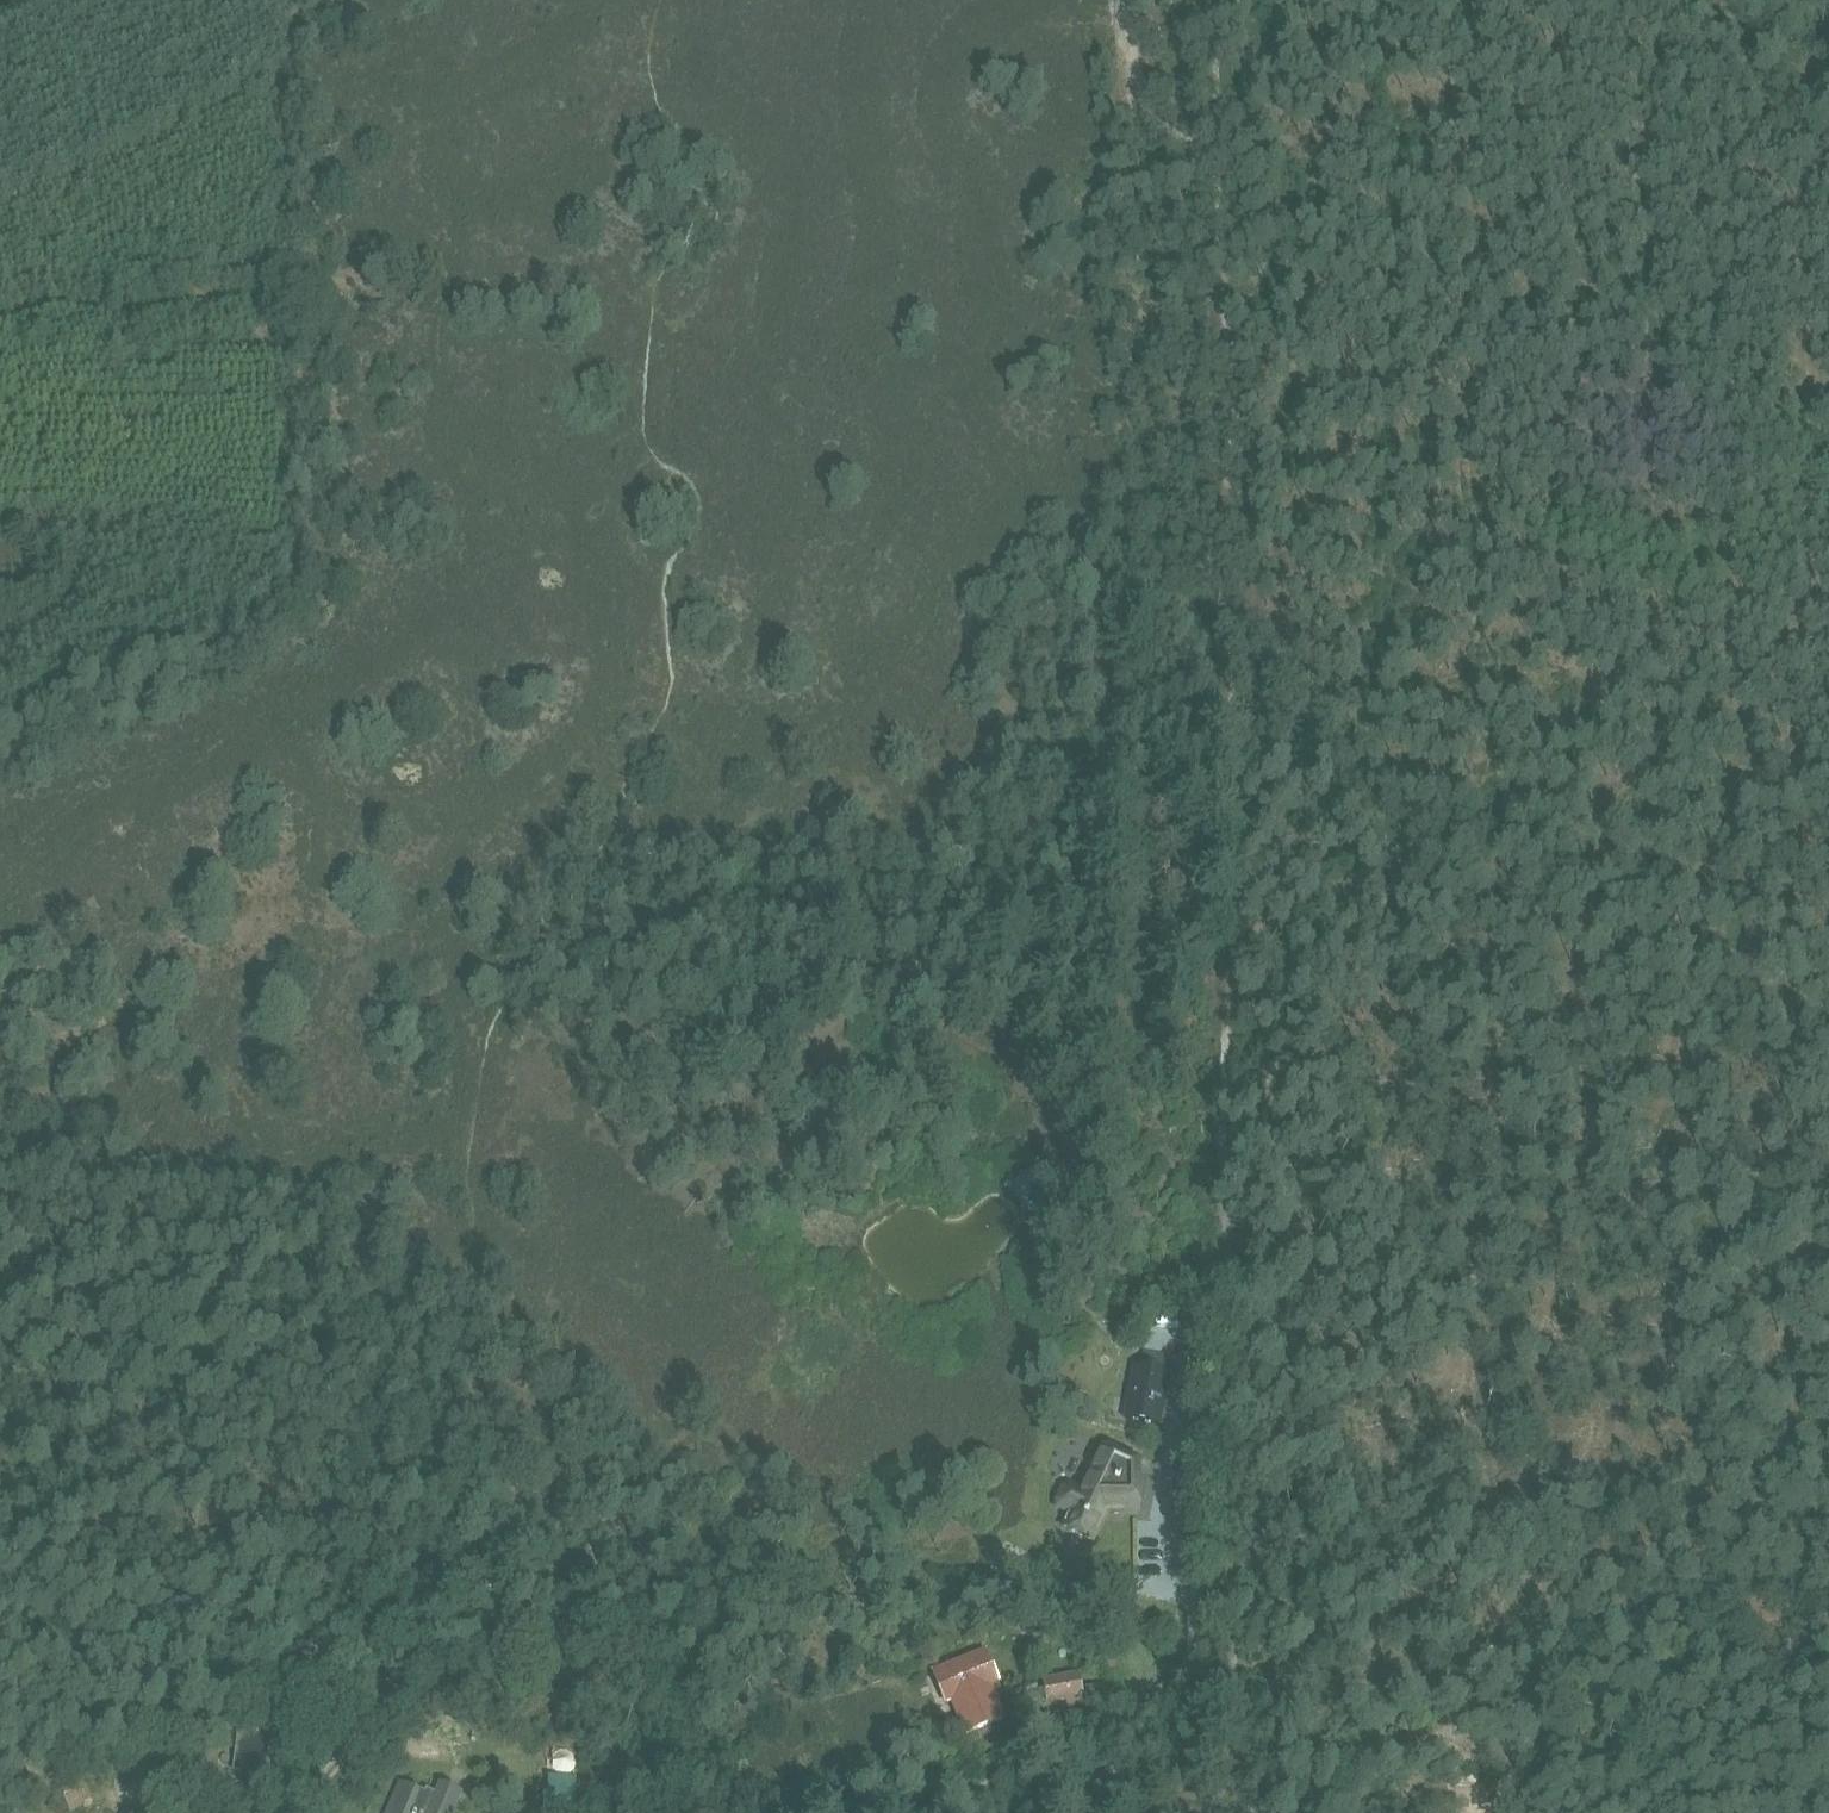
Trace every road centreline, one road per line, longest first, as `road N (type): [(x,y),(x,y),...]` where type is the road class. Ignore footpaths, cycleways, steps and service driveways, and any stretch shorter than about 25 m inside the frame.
road 1 (track): [(1072,1766),(1157,1708),(1169,1563)]
road 2 (track): [(907,1812),(981,1779),(1072,1766)]

